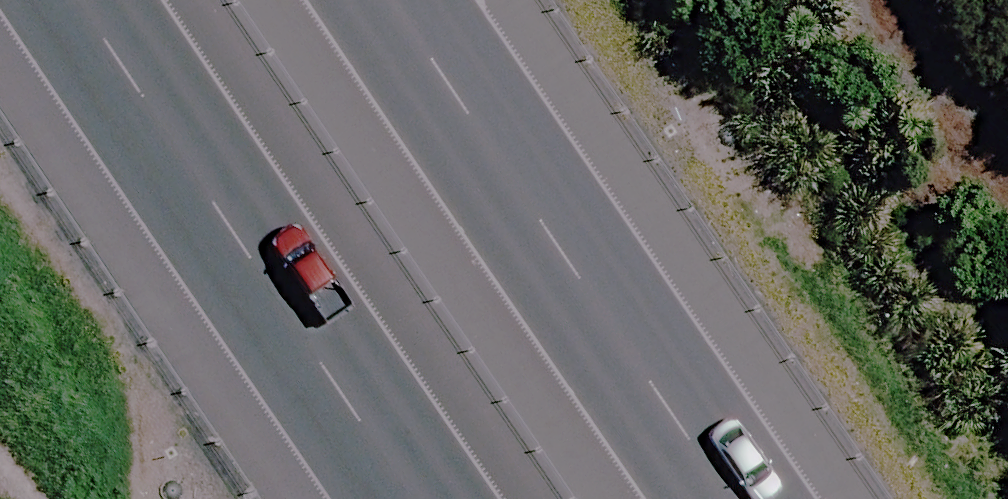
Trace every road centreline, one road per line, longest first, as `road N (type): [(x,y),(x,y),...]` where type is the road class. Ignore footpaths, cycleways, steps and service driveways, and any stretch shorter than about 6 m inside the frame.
road 1 (motorway): [(488,498),(138,0)]
road 2 (motorway): [(404,0),(750,498)]
road 3 (track): [(891,0),(1007,163)]

